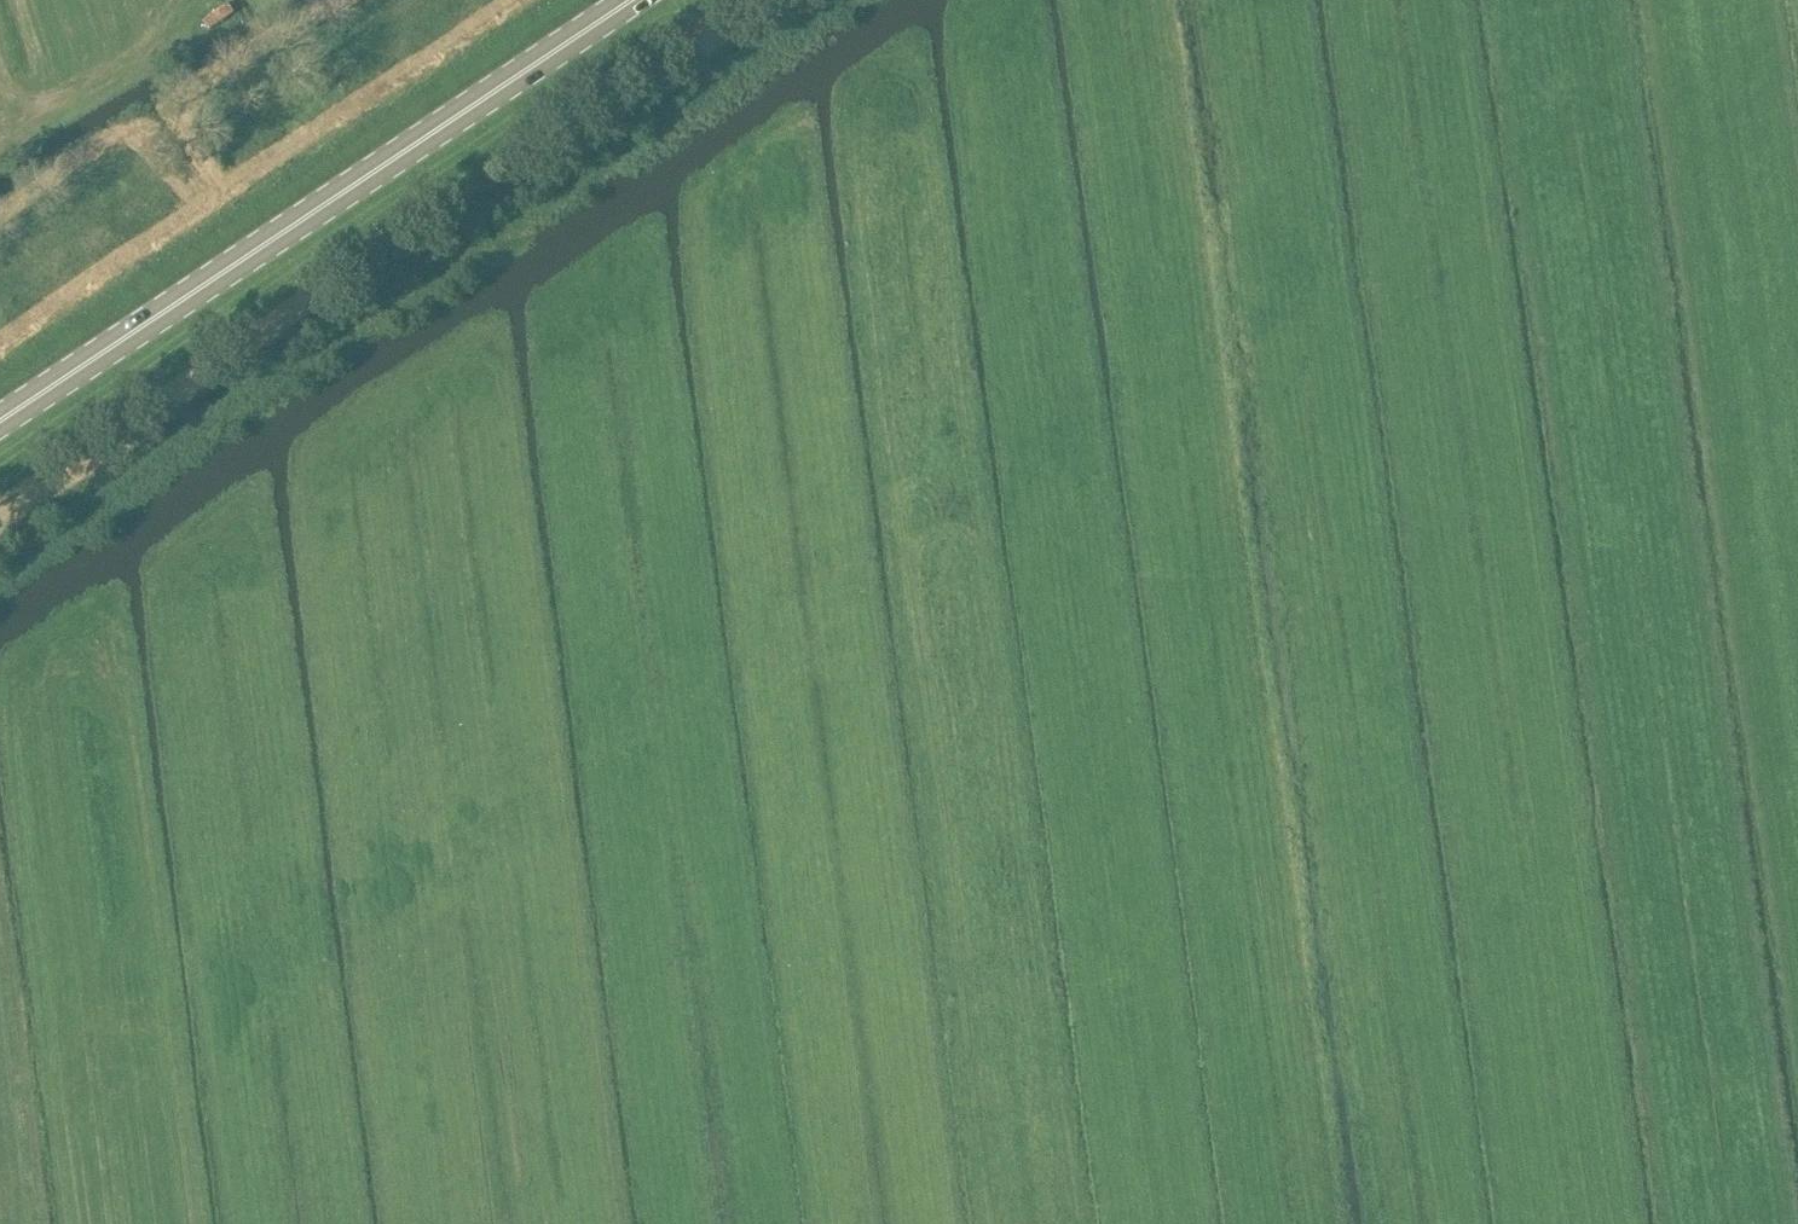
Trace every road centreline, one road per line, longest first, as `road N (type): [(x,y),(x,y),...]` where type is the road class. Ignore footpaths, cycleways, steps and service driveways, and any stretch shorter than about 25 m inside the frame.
road 1 (track): [(0,579),(275,379),(577,189),(849,0)]
road 2 (primary): [(0,419),(630,0)]

